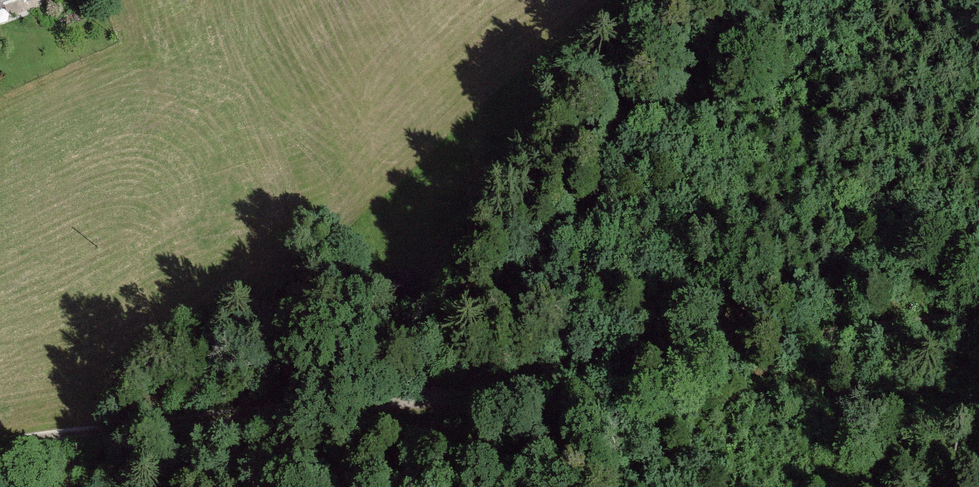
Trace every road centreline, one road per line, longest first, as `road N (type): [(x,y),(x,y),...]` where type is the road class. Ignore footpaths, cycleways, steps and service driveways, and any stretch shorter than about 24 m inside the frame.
road 1 (track): [(0,444),(116,421),(385,406),(564,380),(782,333),(978,314)]
road 2 (track): [(405,403),(802,0)]

